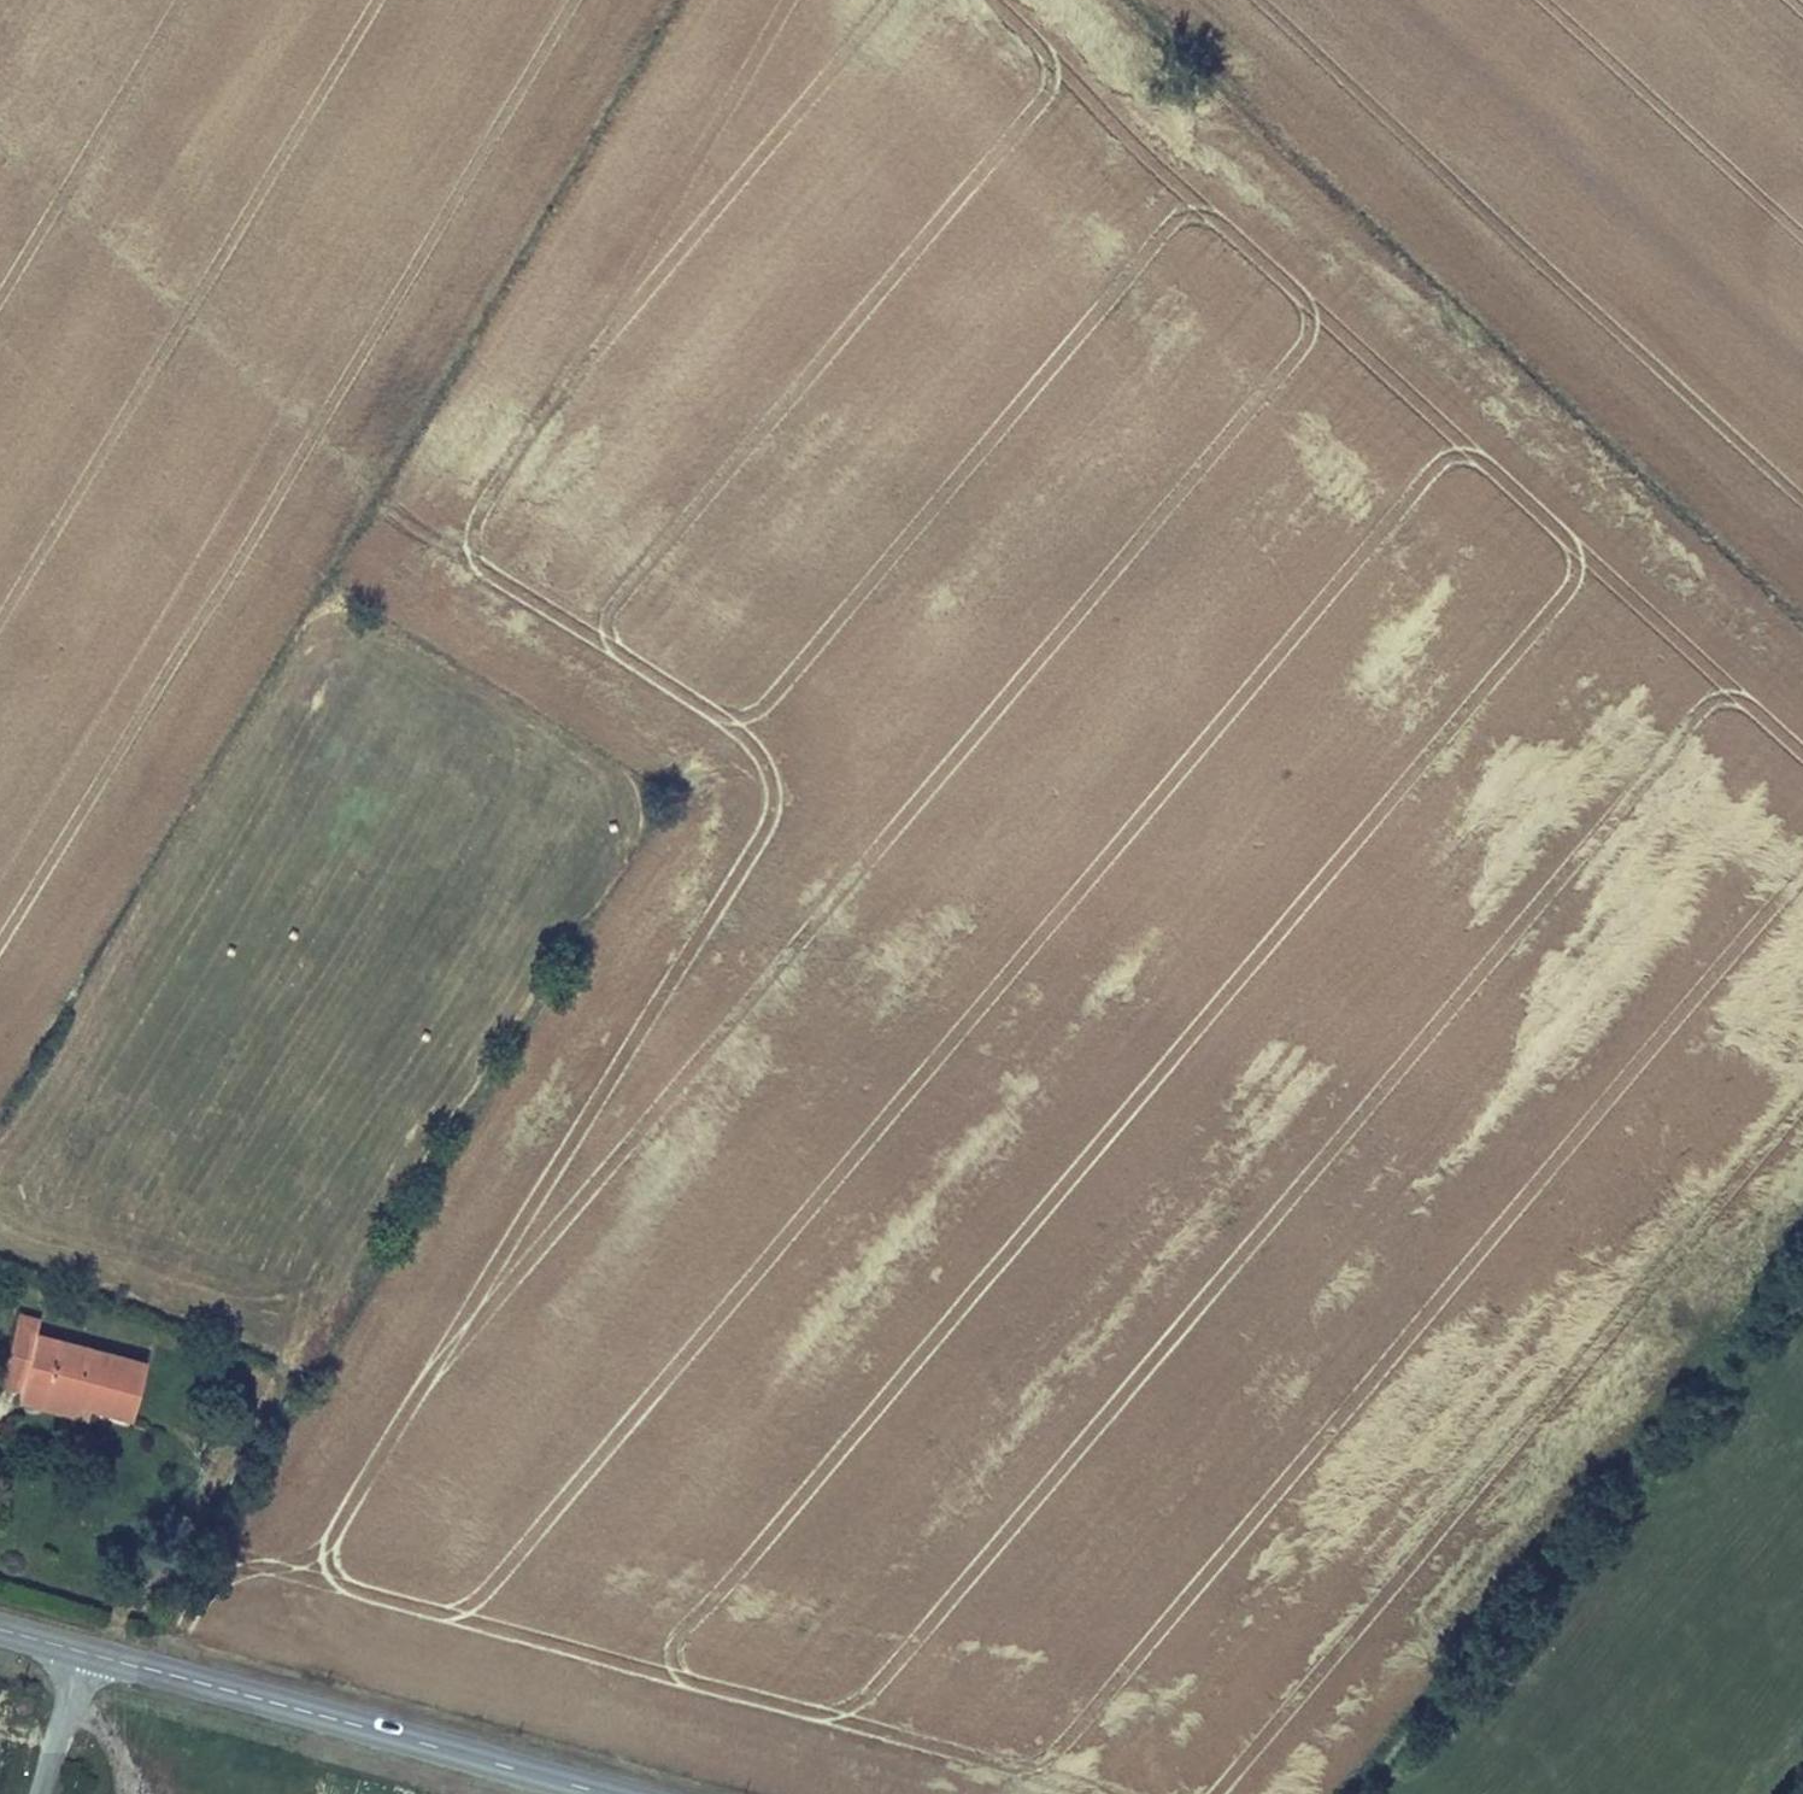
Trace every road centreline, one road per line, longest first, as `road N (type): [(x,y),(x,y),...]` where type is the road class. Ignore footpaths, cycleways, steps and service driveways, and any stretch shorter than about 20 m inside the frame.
road 1 (tertiary): [(82,1648),(617,1793)]
road 2 (unclassified): [(38,1793),(82,1648)]

